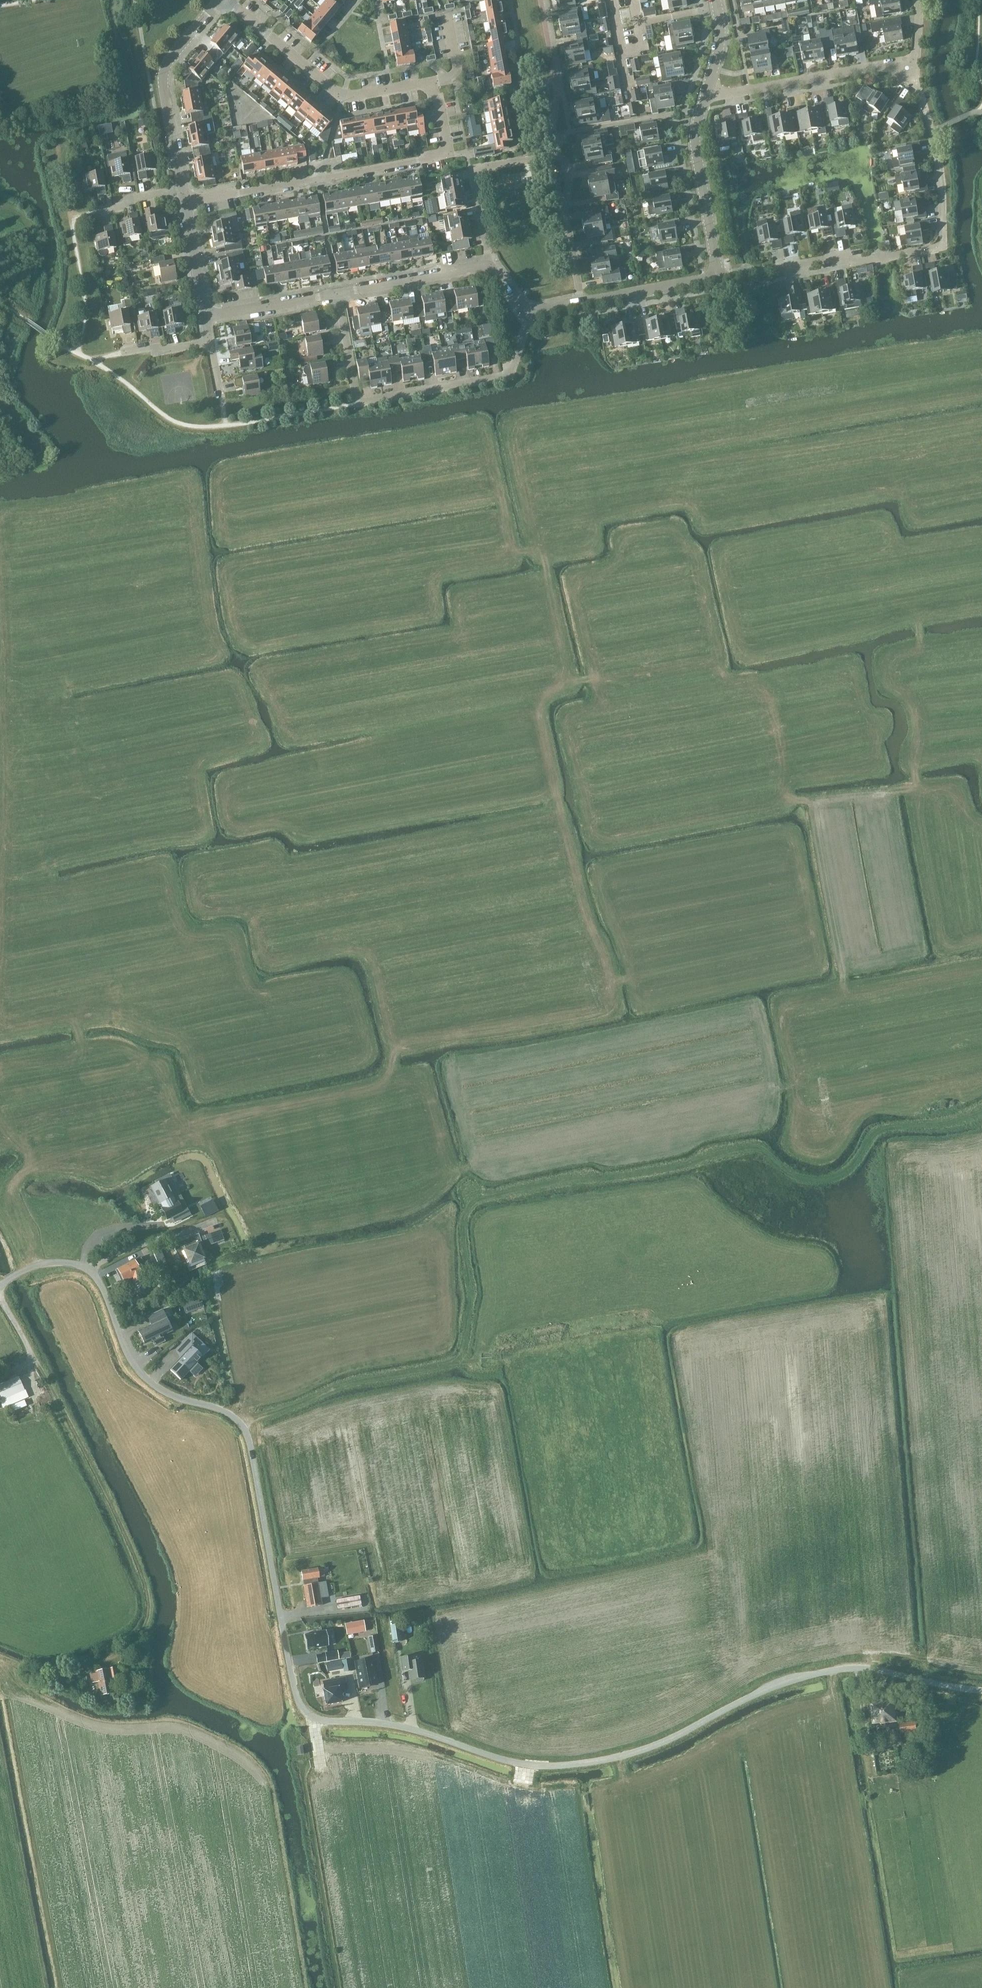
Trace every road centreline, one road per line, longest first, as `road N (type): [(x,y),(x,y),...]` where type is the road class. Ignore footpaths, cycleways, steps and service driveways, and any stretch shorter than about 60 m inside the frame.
road 1 (track): [(242,1425),(342,1386),(456,1360),(470,1299),(464,1222),(484,1197),(751,1148),(795,1176),(831,1179),(881,1130),(981,1112)]
road 2 (residential): [(538,750),(477,439),(239,480),(226,496),(239,605),(325,789)]
road 3 (unclassified): [(317,1720),(395,1725),(499,1759),(560,1766),(656,1746),(754,1695),(823,1673),(866,1669),(981,1691)]
road 4 (unclassified): [(317,1720),(299,1706),(242,1425),(142,1375),(88,1269),(44,1264),(0,1285)]
road 5 (residential): [(761,496),(570,535),(548,533),(540,520),(529,434),(741,398)]
road 6 (residential): [(594,1070),(547,828),(358,859)]
road 7 (residential): [(718,280),(941,245),(939,163),(911,66)]
road 8 (residential): [(367,908),(421,1096),(594,1070)]
road 9 (residential): [(185,206),(447,160),(435,82)]
road 10 (residential): [(530,312),(509,375),(357,403),(337,294)]
road 11 (residential): [(581,304),(565,218),(571,174),(557,159),(482,170),(472,183),(487,267)]
road 12 (track): [(37,1364),(144,1583),(149,1609),(138,1642)]
road 13 (residential): [(622,734),(604,636),(614,611),(774,579)]
road 14 (residential): [(741,398),(956,357),(972,363),(981,409)]
road 15 (residential): [(851,1049),(808,807)]
road 16 (residential): [(435,82),(346,98),(226,0)]
road 17 (residential): [(981,455),(761,496)]
road 18 (residential): [(671,1057),(640,839)]
road 19 (residential): [(325,789),(538,750)]
road 20 (residential): [(181,190),(164,71),(224,0)]
road 21 (residential): [(707,101),(911,66)]
road 22 (residential): [(804,574),(838,772)]
road 23 (unclassified): [(138,824),(325,789)]
road 24 (residential): [(718,280),(699,167),(707,101)]
road 25 (residential): [(804,574),(981,539)]
road 26 (residential): [(851,1049),(677,1083)]
road 27 (residential): [(981,778),(808,807)]
road 28 (residential): [(808,807),(640,839)]
road 29 (residential): [(337,294),(487,267)]
road 30 (unclassified): [(0,852),(138,824)]
road 31 (residential): [(581,304),(718,280)]
road 32 (unclassified): [(138,824),(0,828)]
road 33 (residential): [(205,317),(337,294)]
road 34 (residential): [(981,1024),(851,1049)]

